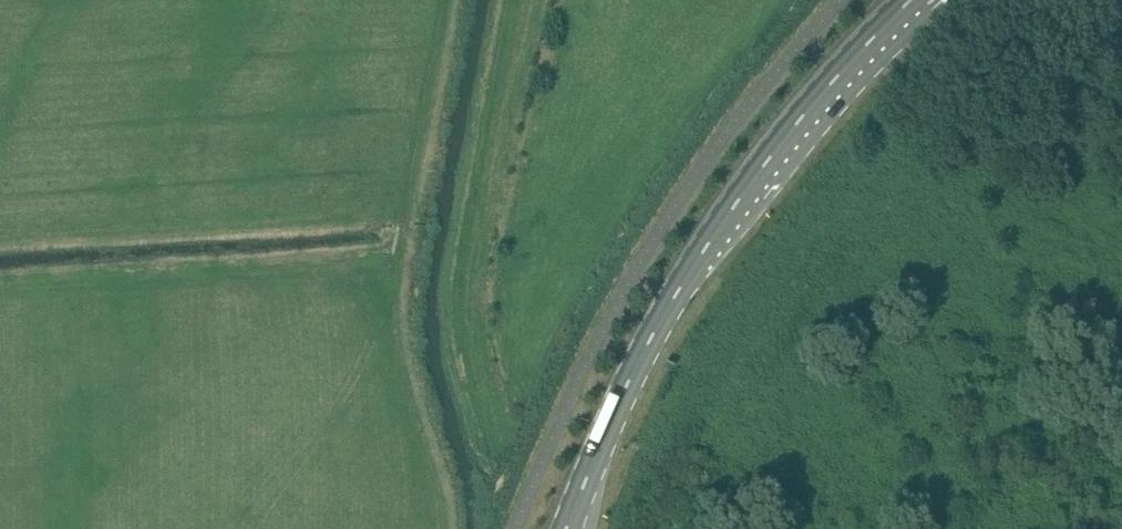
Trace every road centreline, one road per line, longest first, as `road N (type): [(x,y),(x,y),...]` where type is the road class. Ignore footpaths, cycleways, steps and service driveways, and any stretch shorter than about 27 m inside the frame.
road 1 (tertiary): [(567,528),(638,363),(697,261),(799,121),(911,0)]
road 2 (track): [(491,456),(468,349),(473,269),(534,0)]

